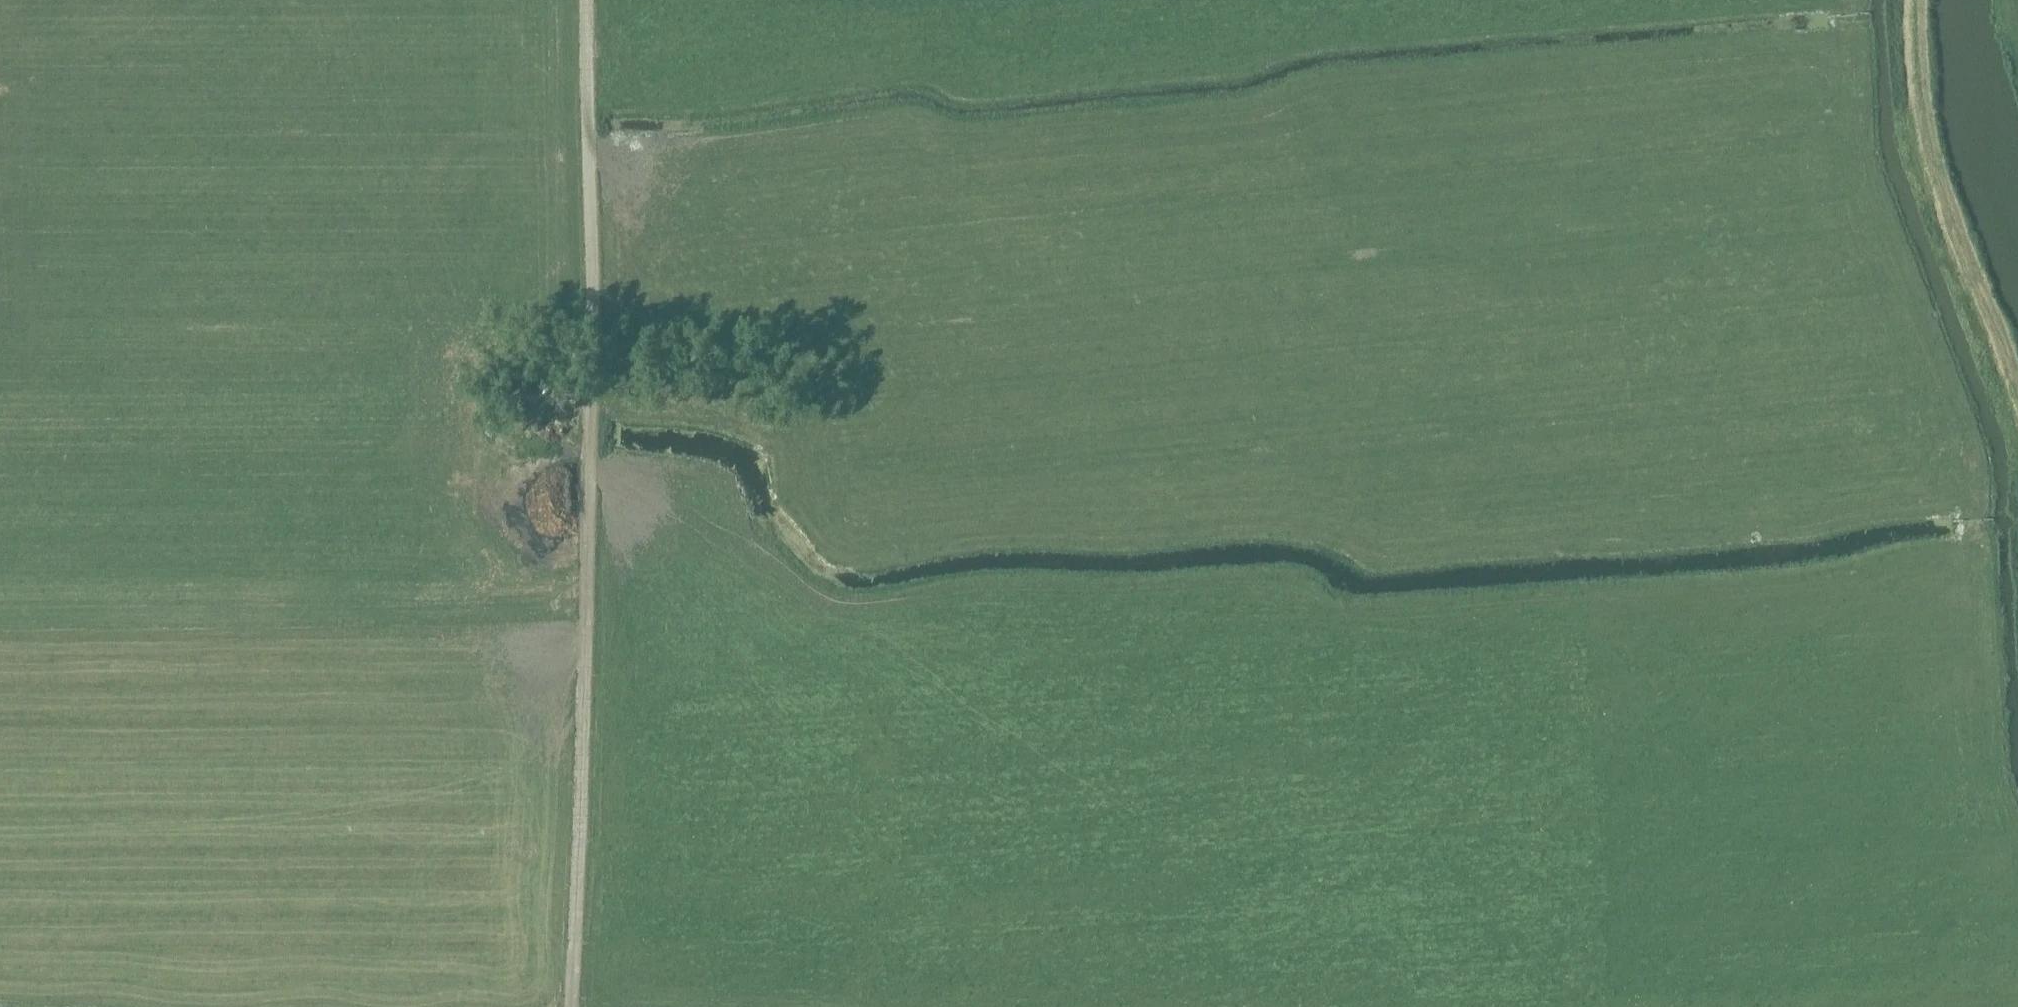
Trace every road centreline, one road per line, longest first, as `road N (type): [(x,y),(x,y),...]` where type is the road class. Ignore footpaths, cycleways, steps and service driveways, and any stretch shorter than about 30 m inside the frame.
road 1 (track): [(571,1006),(590,464)]
road 2 (track): [(588,0),(590,464)]

